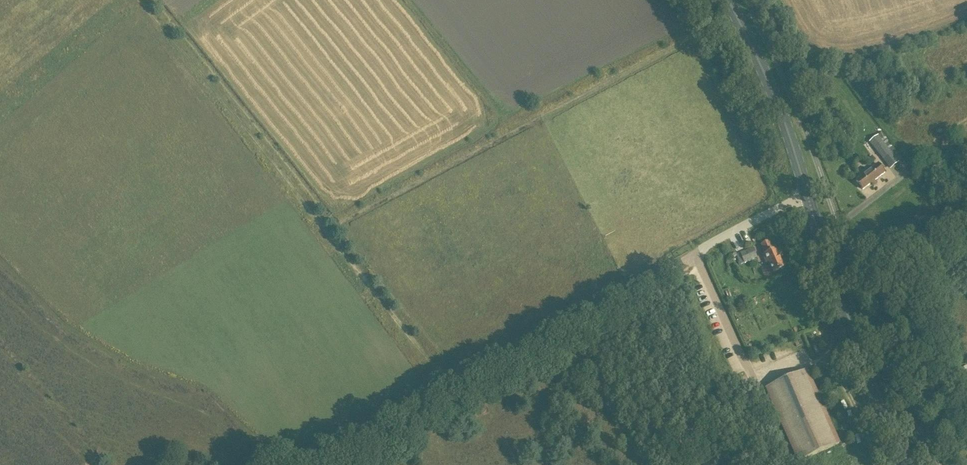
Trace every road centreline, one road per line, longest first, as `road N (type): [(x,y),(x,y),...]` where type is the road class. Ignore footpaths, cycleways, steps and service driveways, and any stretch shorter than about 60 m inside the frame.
road 1 (track): [(318,223),(503,128),(405,0)]
road 2 (primary): [(910,464),(807,193)]
road 3 (track): [(318,223),(139,0)]
road 4 (track): [(450,389),(666,270)]
road 5 (track): [(450,389),(318,223)]
road 6 (primary): [(807,193),(779,107),(728,0)]
road 7 (track): [(311,464),(450,389)]
road 8 (track): [(805,359),(837,377),(879,464)]
road 9 (unclassified): [(694,255),(807,193)]

